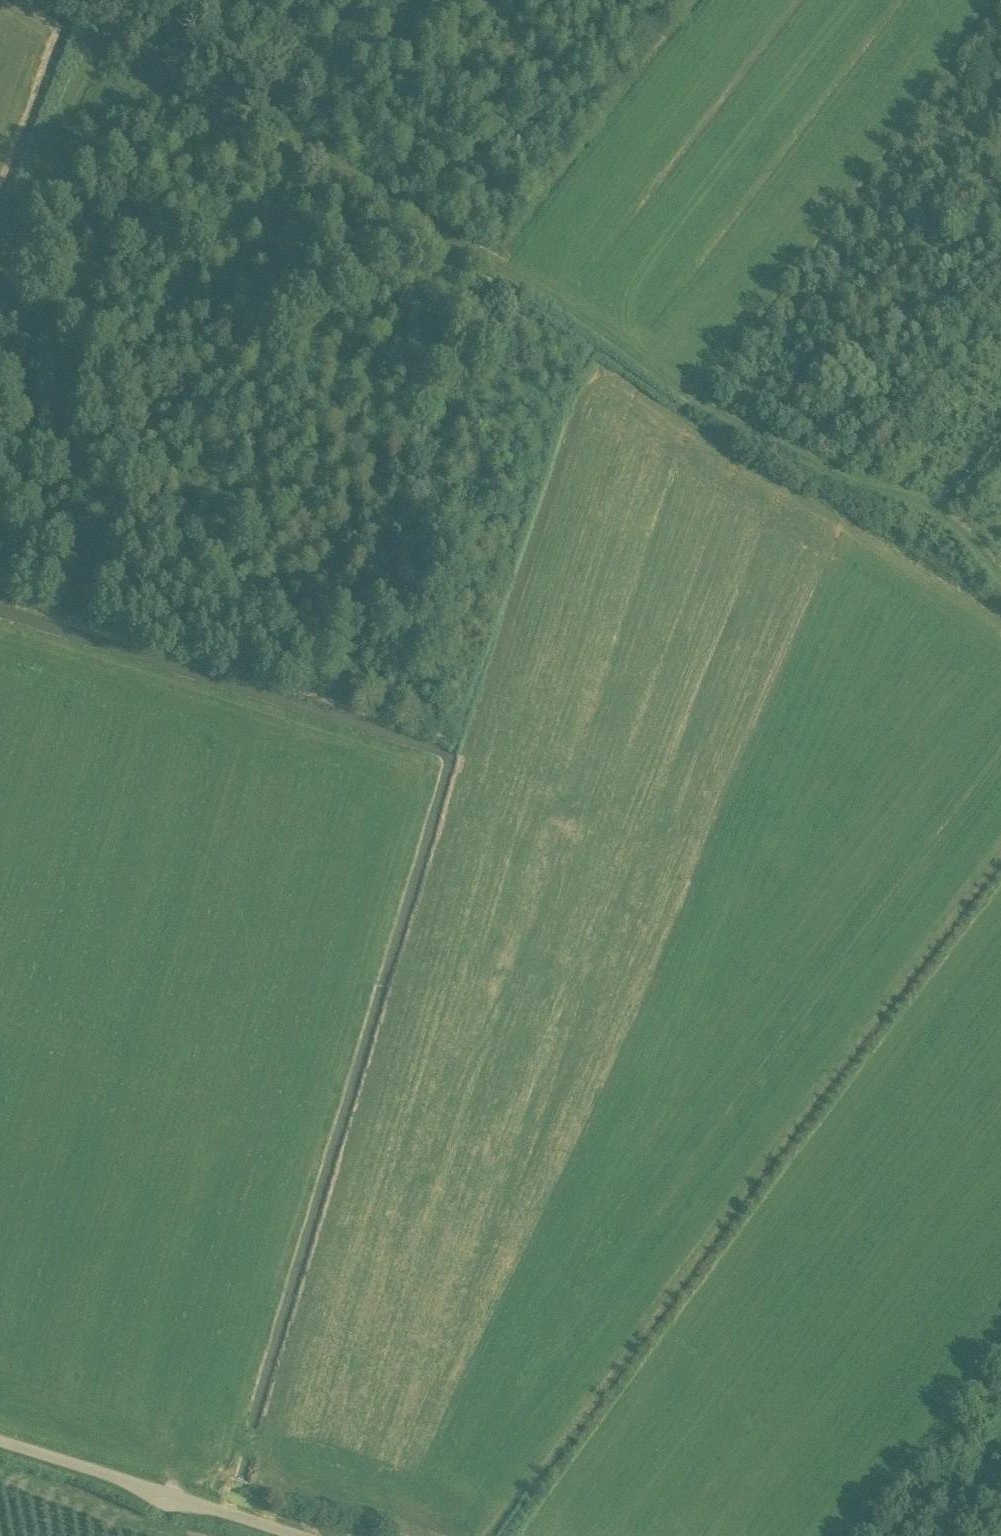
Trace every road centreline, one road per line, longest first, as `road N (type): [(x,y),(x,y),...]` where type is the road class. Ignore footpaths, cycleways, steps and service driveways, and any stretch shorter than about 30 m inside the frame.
road 1 (unclassified): [(304,1535),(0,1440)]

